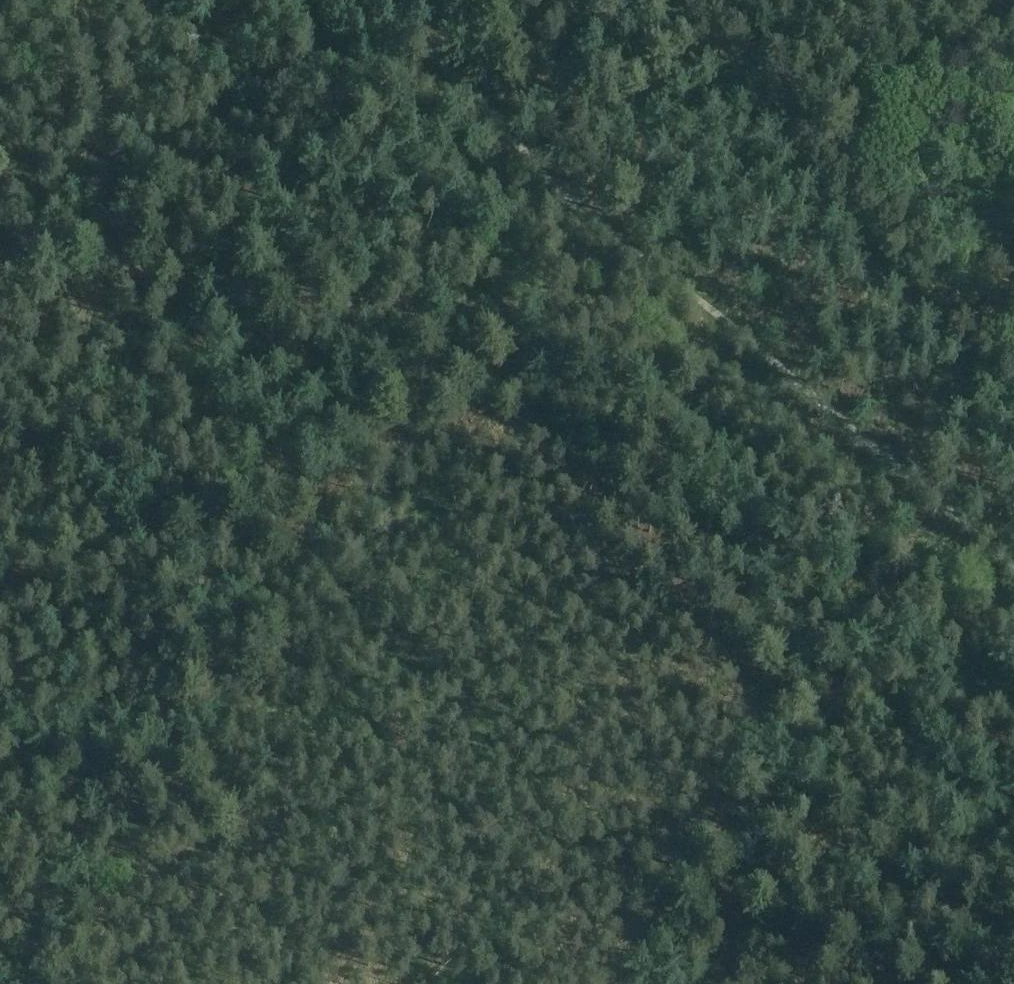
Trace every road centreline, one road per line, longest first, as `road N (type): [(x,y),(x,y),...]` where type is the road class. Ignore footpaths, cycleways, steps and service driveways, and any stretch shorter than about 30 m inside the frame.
road 1 (track): [(0,930),(240,860),(216,726),(276,663),(327,519),(377,458),(528,424),(553,440),(595,564),(628,600),(704,622),(743,703),(738,738),(609,983)]
road 2 (track): [(97,258),(207,287),(348,302),(540,307),(647,321),(686,336),(754,382),(1013,608)]
road 3 (track): [(0,600),(33,542),(92,306),(91,0)]
road 4 (track): [(637,0),(1013,424)]

